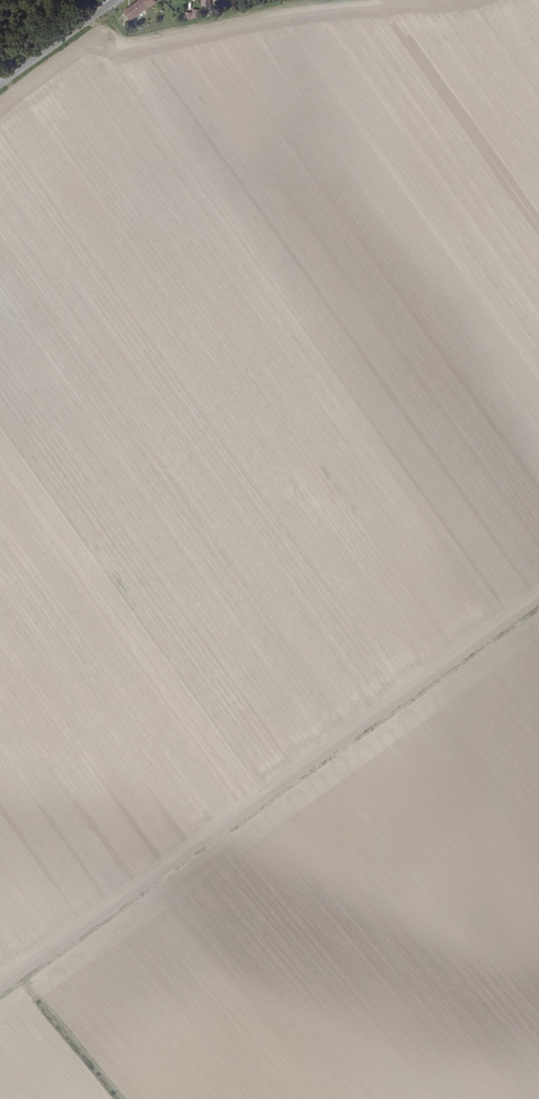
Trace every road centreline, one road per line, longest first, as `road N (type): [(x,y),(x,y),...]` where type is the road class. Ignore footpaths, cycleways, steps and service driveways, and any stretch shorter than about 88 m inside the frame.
road 1 (tertiary): [(0,86),(113,0)]

